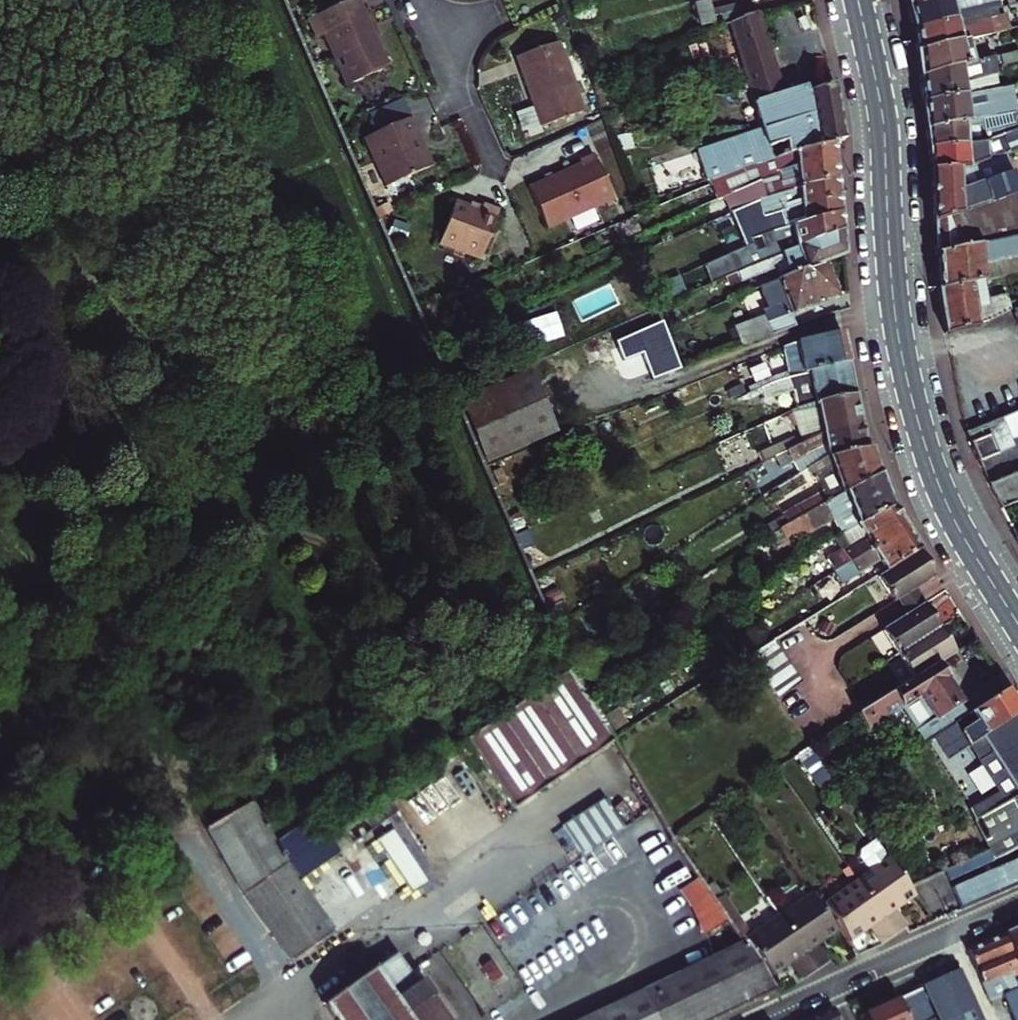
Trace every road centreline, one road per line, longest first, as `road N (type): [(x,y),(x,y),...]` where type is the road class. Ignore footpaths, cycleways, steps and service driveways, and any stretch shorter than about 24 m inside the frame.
road 1 (primary): [(859,0),(885,126),(893,293),(913,408),(951,512),(1017,623)]
road 2 (residential): [(1017,905),(765,1019)]

